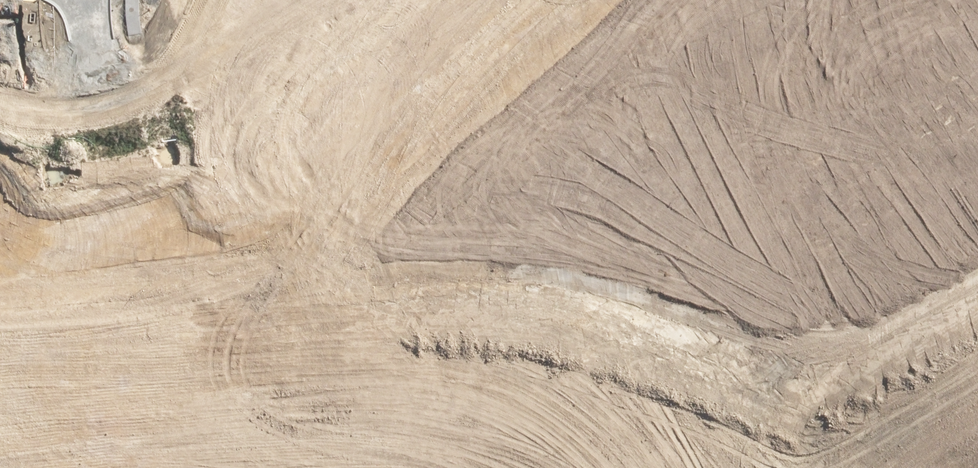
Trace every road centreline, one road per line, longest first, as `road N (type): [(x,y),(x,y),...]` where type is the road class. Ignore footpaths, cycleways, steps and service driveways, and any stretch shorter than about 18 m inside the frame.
road 1 (secondary): [(0,418),(71,382),(151,357),(354,333),(458,338),(561,362),(700,414),(811,467)]
road 2 (secondary): [(625,467),(461,426),(355,417),(166,437),(77,467)]
road 3 (unknown): [(89,41),(166,437)]
road 4 (unknown): [(843,467),(977,374)]

